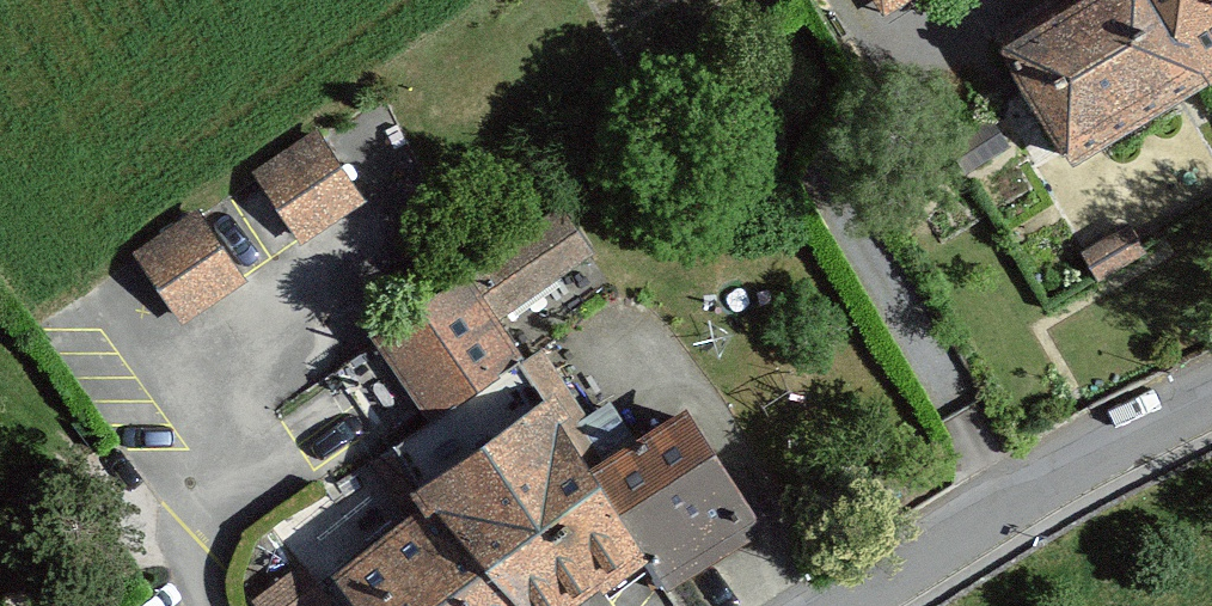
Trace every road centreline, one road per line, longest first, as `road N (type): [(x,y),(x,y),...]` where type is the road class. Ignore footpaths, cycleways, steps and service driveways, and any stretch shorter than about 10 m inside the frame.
road 1 (residential): [(196,605),(246,362),(404,249)]
road 2 (residential): [(856,605),(1019,506),(1211,404)]

